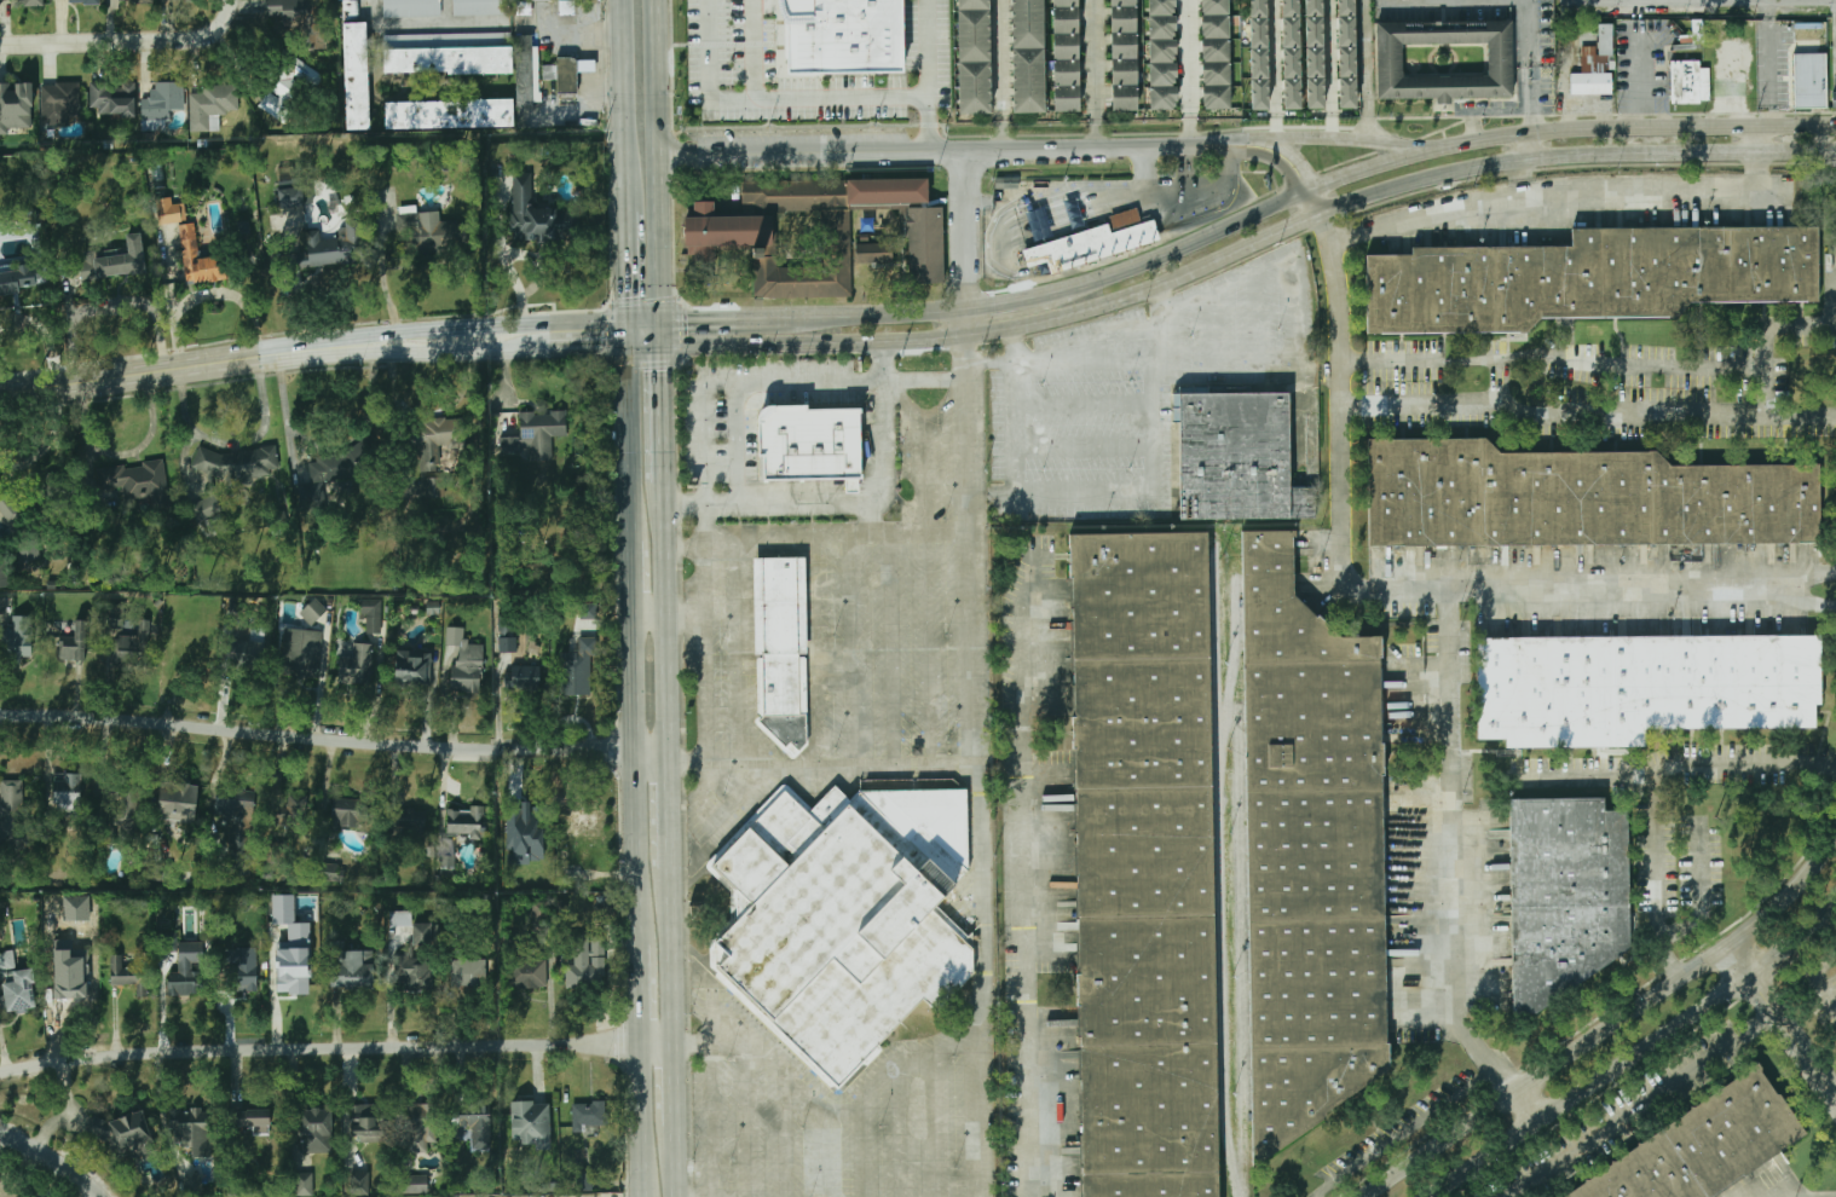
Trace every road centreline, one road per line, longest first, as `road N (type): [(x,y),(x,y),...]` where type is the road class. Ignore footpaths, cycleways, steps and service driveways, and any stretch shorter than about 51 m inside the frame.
road 1 (secondary): [(664,343),(969,336),(1041,323),(1155,288),(1386,191),(1471,168),(1603,155),(1835,153)]
road 2 (residential): [(0,1074),(161,1052),(676,1041)]
road 3 (residential): [(672,765),(635,752),(0,718)]
road 4 (tertiary): [(1835,839),(1821,866),(1731,949),(1369,1196)]
road 5 (secondary): [(1835,126),(1530,132),(1426,150),(1307,189)]
road 6 (residential): [(1194,144),(660,155)]
road 7 (tertiary): [(1440,1196),(1835,912)]
road 8 (secondary): [(0,391),(330,348)]
road 9 (primary): [(663,322),(658,0)]
road 10 (primary): [(633,620),(639,930)]
road 11 (primary): [(672,765),(666,479)]
road 12 (residential): [(1835,2),(1561,2)]
road 13 (secondary): [(1307,189),(1069,288)]
road 14 (residential): [(230,0),(223,31),(197,41),(0,46)]
road 15 (secondary): [(629,320),(386,335)]
road 16 (primary): [(622,0),(627,212)]
road 17 (secondary): [(969,311),(762,318)]
road 18 (residential): [(969,336),(968,150)]
road 19 (residential): [(1835,1089),(1731,949)]
road 20 (primary): [(630,346),(631,519)]
road 21 (primary): [(676,1041),(675,869)]
road 22 (secondary): [(388,352),(548,349)]
road 23 (primary): [(641,1042),(644,1196)]
road 24 (primary): [(666,479),(664,343)]
road 25 (tertiary): [(103,1196),(0,1134)]

